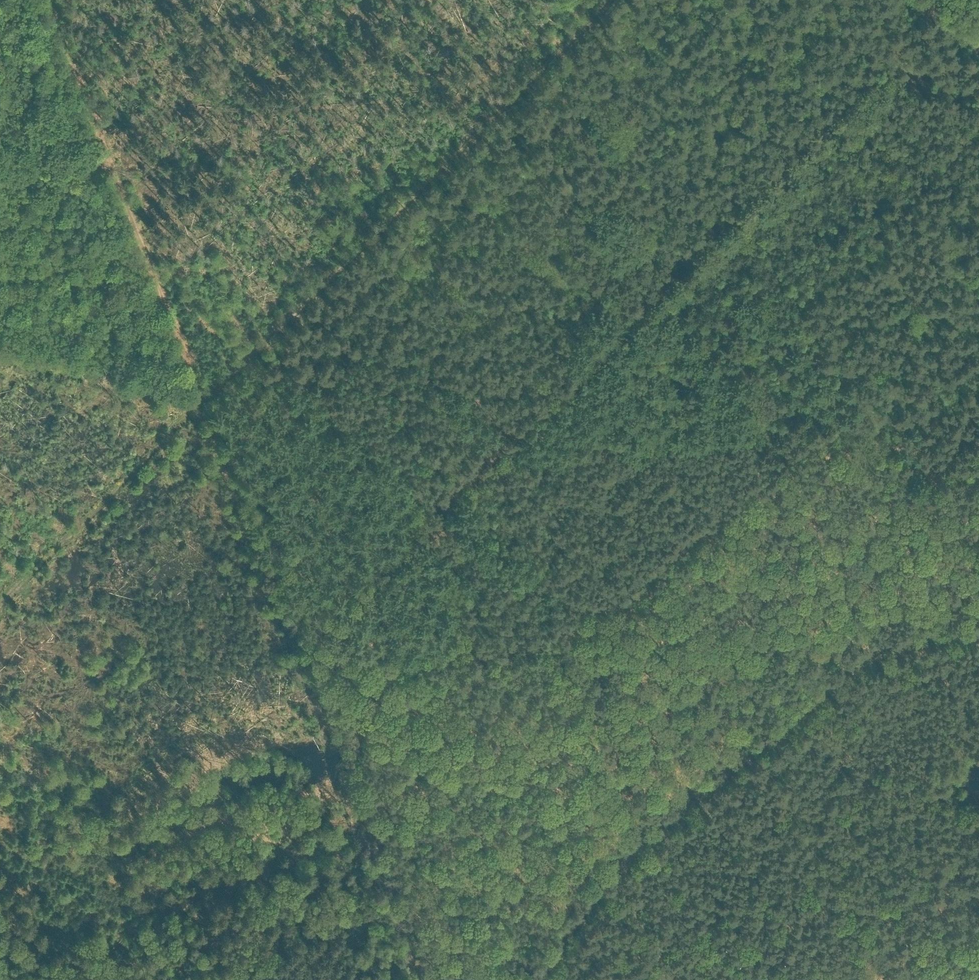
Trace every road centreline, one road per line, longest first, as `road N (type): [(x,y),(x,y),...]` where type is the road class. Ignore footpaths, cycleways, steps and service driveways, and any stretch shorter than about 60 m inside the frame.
road 1 (track): [(0,353),(201,405),(421,979)]
road 2 (track): [(201,405),(611,0)]
road 3 (track): [(201,405),(48,0)]
road 4 (track): [(0,604),(201,405)]

